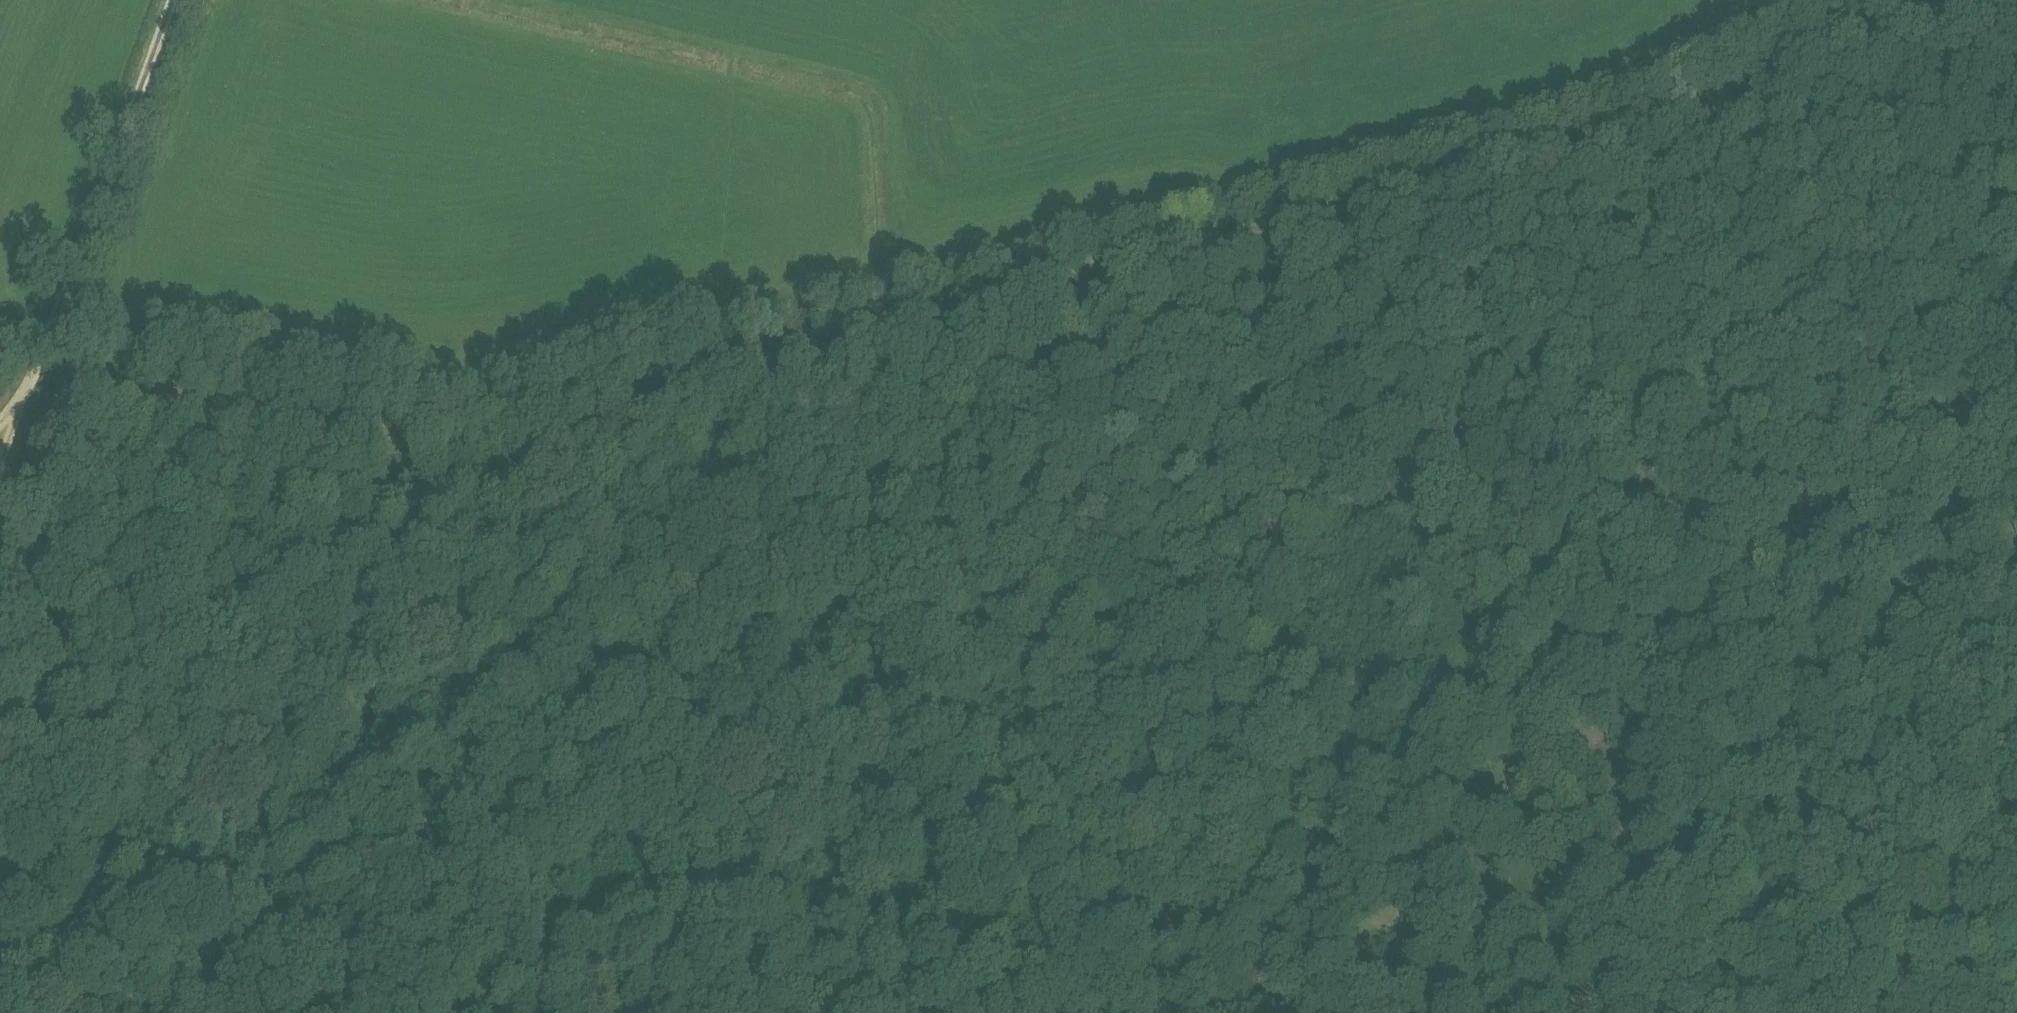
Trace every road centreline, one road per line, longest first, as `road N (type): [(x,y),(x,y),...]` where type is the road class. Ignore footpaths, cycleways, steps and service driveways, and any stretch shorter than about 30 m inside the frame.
road 1 (track): [(0,379),(450,432),(1283,221)]
road 2 (track): [(1499,1012),(1283,221)]
road 3 (track): [(1283,221),(1580,150),(1944,0)]
road 4 (track): [(0,377),(100,192),(172,0)]

